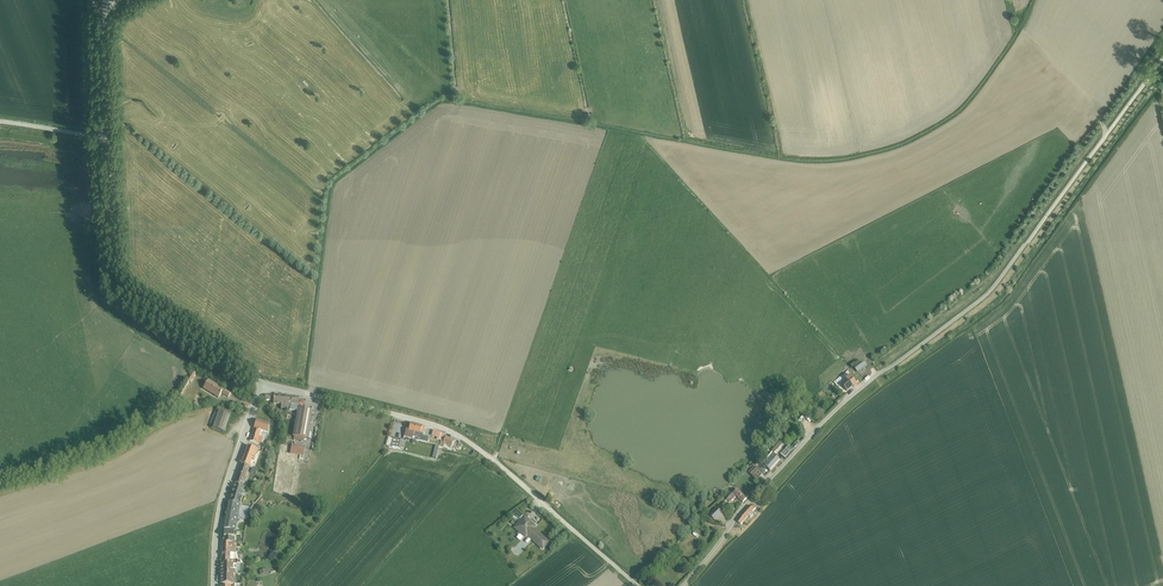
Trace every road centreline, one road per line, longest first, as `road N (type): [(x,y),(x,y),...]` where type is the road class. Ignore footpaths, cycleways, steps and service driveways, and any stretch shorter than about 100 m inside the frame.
road 1 (unclassified): [(683,585),(820,426),(994,289),(1162,60)]
road 2 (unclassified): [(263,382),(467,440),(639,585)]
road 3 (unclassified): [(109,137),(124,294),(263,382)]
road 4 (residential): [(263,382),(221,505),(215,585)]
road 5 (unclassified): [(114,0),(104,34),(109,137)]

